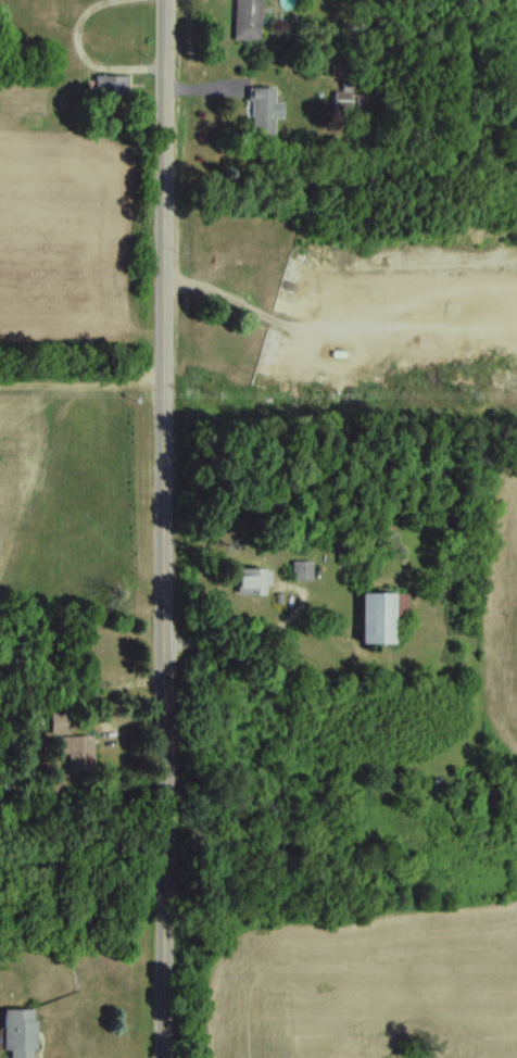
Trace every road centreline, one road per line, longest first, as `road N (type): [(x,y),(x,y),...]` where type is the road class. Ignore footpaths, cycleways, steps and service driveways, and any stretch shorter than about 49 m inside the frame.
road 1 (tertiary): [(165,1057),(168,0)]

